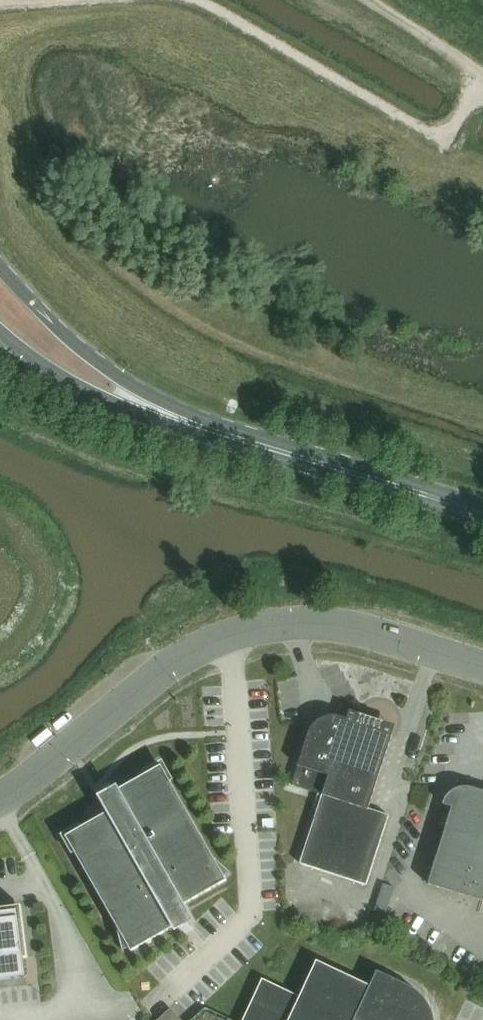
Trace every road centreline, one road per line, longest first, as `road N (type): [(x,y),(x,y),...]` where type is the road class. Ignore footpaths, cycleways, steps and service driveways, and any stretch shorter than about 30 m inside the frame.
road 1 (unclassified): [(0,803),(191,652),(233,636),(295,625),(355,628),(482,667)]
road 2 (primary): [(14,314),(114,392),(165,414),(482,514)]
road 3 (track): [(368,0),(482,74)]

